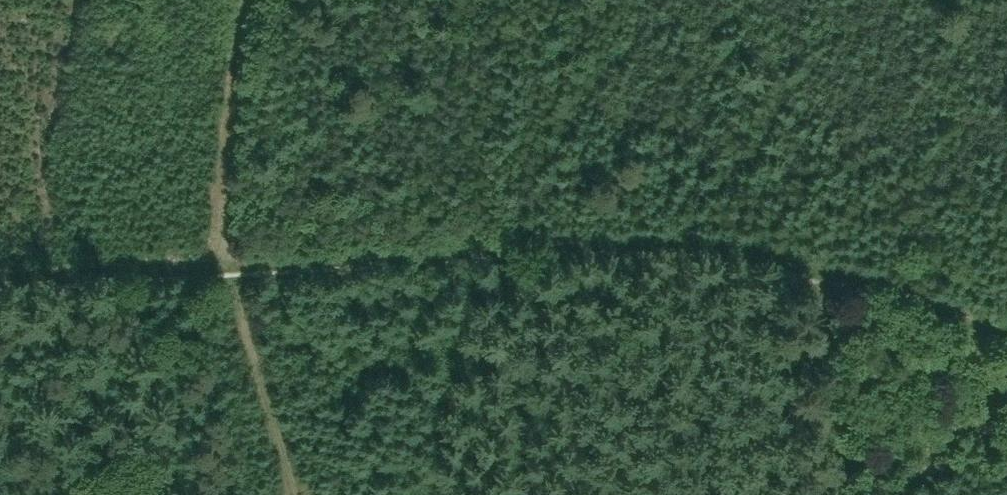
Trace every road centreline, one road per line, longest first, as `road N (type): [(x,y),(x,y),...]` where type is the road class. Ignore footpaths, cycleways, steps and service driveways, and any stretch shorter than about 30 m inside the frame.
road 1 (track): [(236,264),(635,245),(751,253),(837,276)]
road 2 (track): [(0,282),(236,264),(236,275)]
road 3 (track): [(236,275),(293,494)]
road 4 (track): [(847,494),(830,425),(835,285)]
road 5 (track): [(835,285),(837,276),(877,287),(1006,341)]

